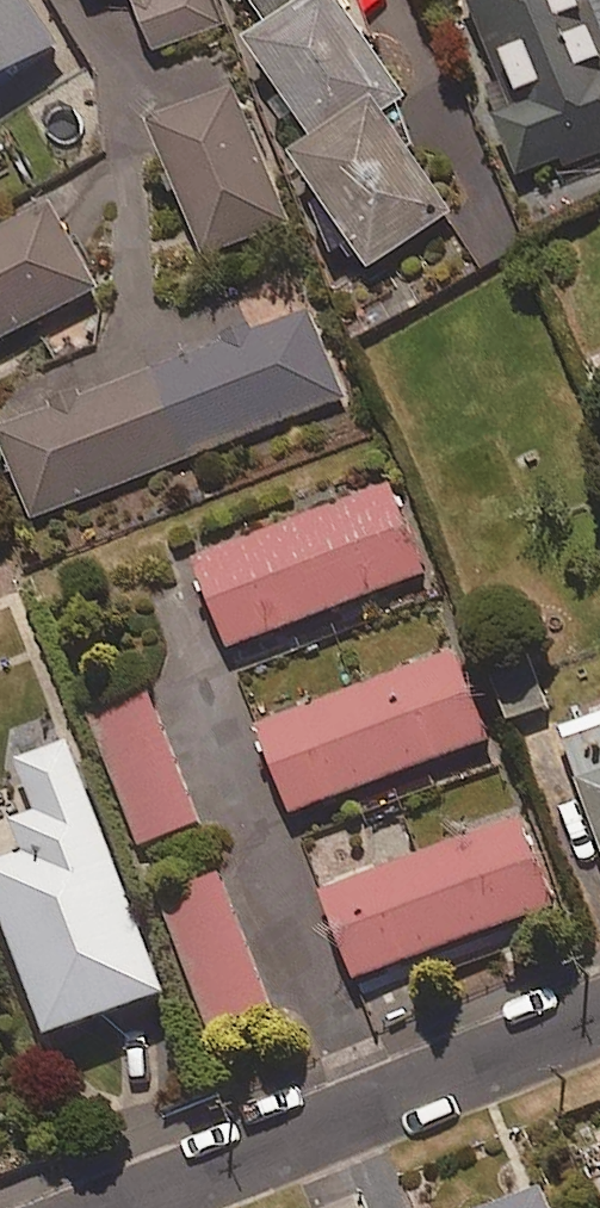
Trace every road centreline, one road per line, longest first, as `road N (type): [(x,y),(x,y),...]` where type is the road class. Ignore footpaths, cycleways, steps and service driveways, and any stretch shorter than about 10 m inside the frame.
road 1 (residential): [(74,1207),(599,999)]

